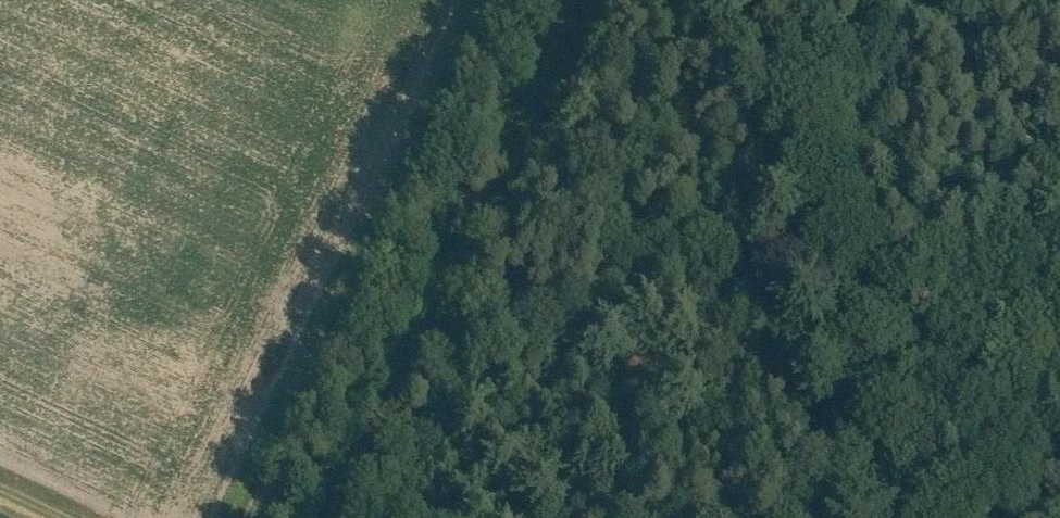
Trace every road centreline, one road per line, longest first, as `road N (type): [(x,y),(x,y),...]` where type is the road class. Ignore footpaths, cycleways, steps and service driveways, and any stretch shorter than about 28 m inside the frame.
road 1 (track): [(495,0),(249,517)]
road 2 (track): [(885,517),(746,0)]

